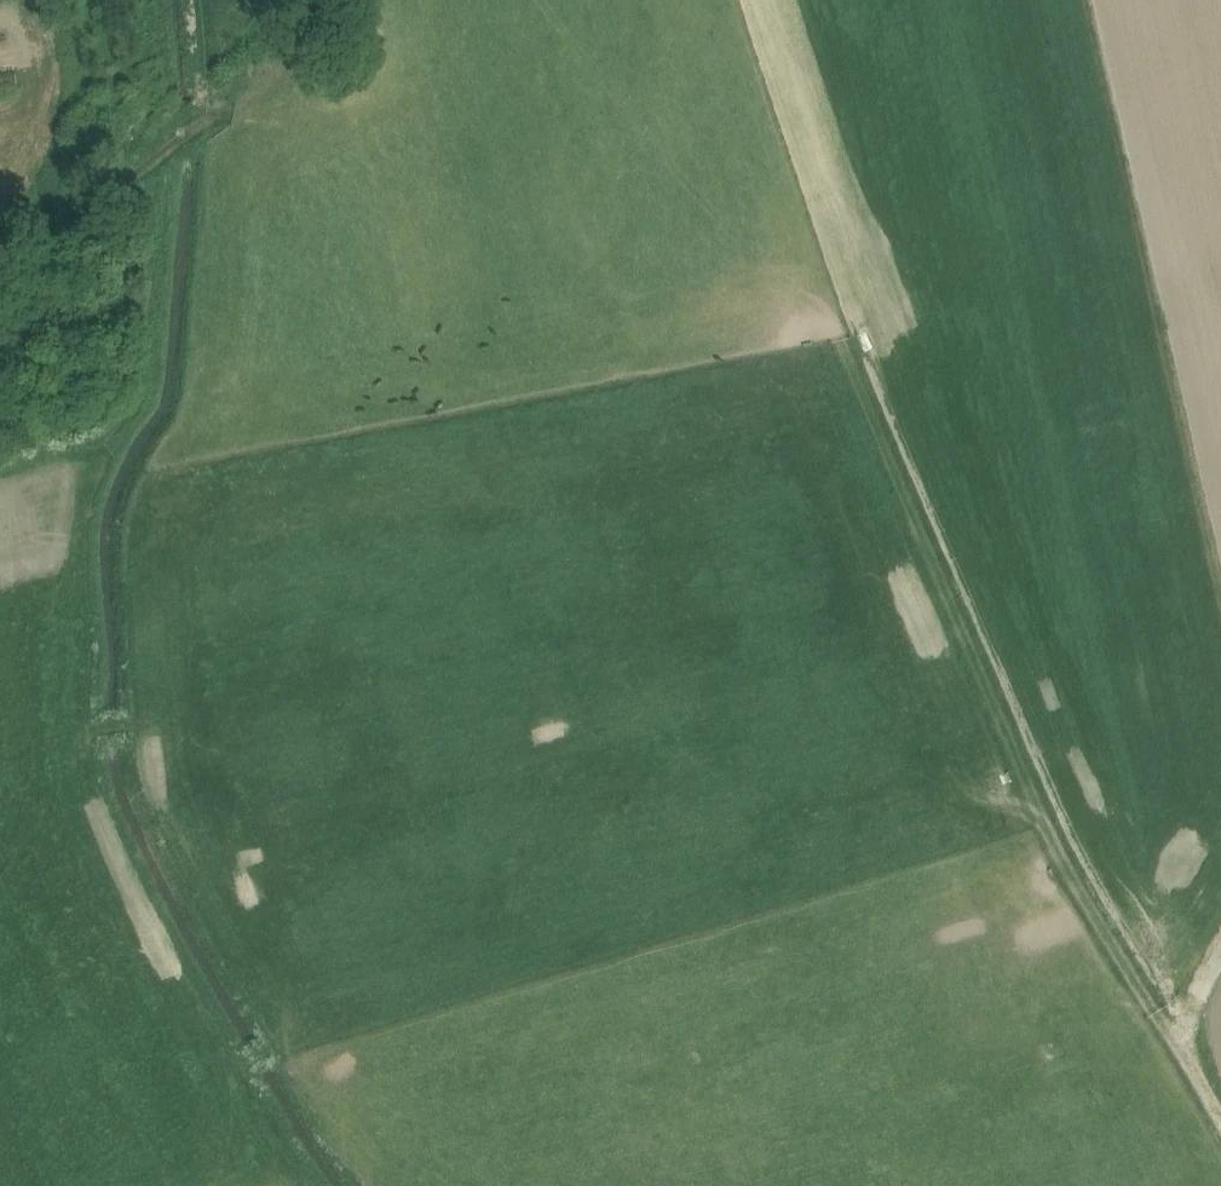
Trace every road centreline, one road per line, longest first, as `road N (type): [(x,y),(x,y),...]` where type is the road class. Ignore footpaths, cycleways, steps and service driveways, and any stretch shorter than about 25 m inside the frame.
road 1 (track): [(1086,889),(1181,1038),(1220,1121)]
road 2 (track): [(0,292),(168,162)]

